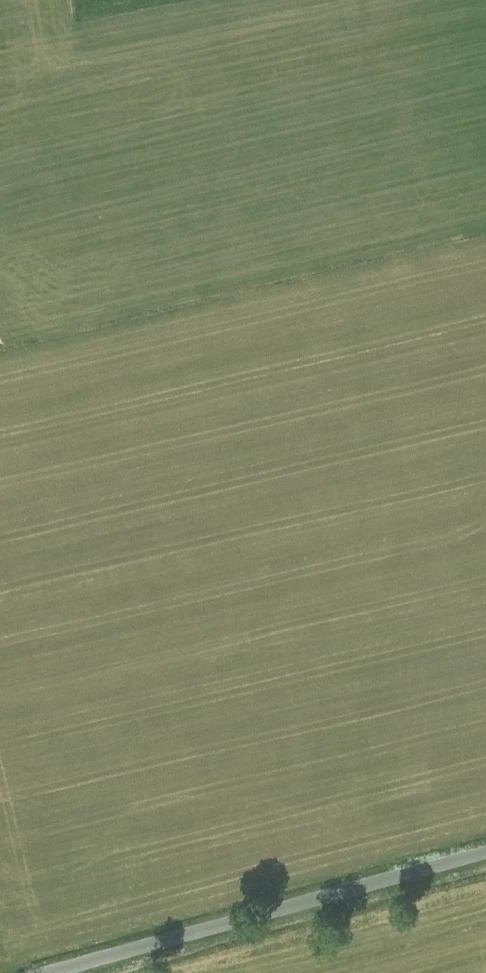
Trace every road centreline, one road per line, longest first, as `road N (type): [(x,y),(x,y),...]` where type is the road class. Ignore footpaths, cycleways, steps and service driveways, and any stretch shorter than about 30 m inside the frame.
road 1 (unclassified): [(48,972),(485,852)]

